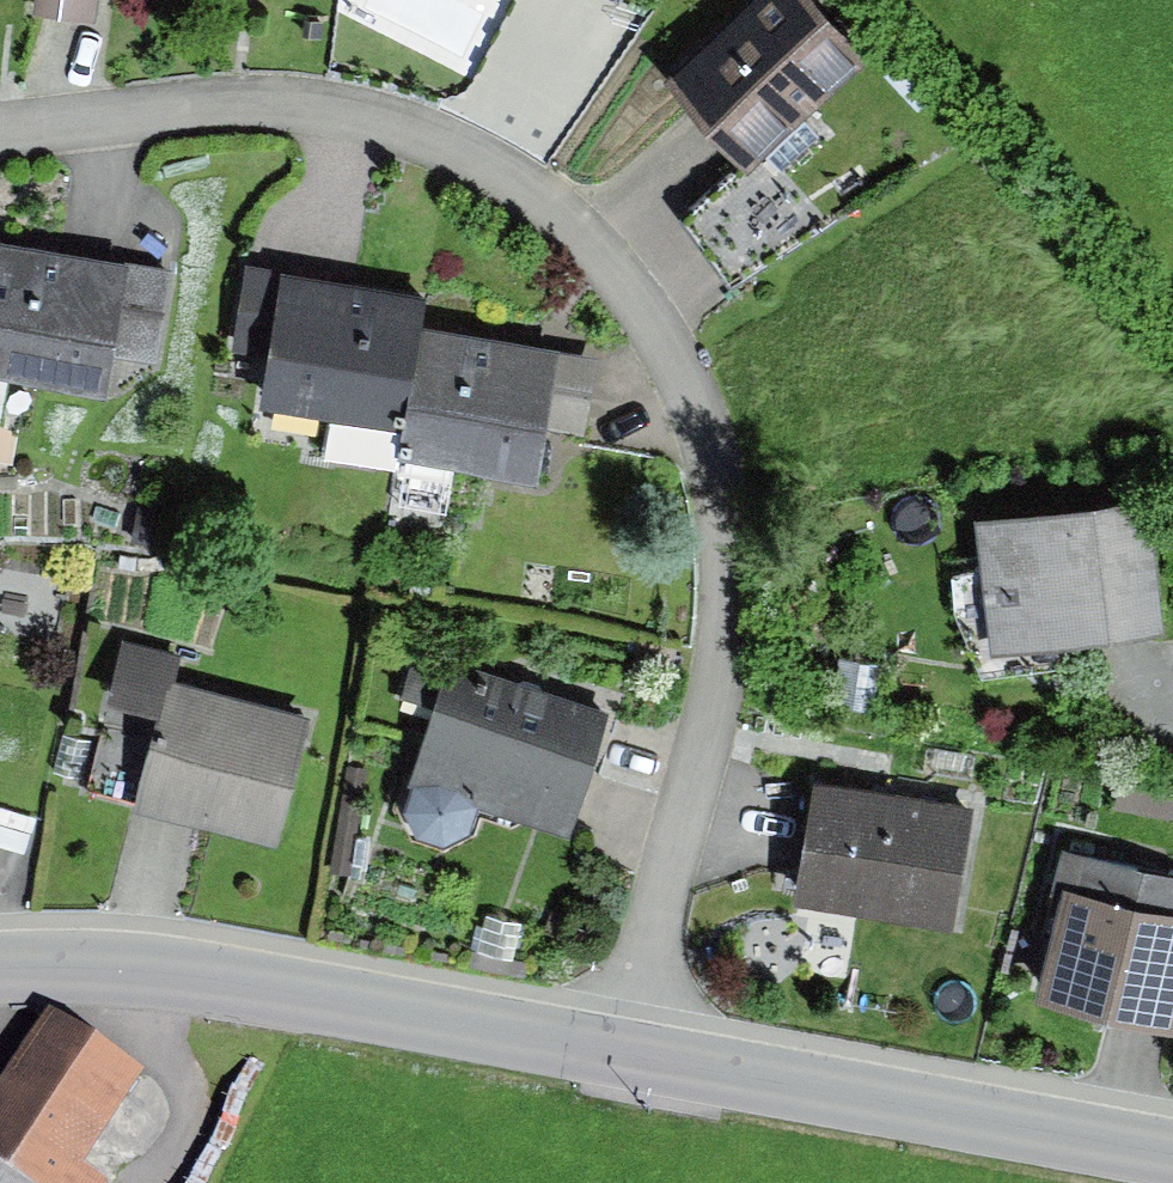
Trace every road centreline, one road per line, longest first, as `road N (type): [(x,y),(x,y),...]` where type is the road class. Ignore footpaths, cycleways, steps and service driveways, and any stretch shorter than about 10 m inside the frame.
road 1 (residential): [(0,133),(237,107),(364,121),(462,149),(560,206),(649,305),(706,415),(725,631),(623,1045)]
road 2 (tertiary): [(0,967),(204,976),(623,1045)]
road 3 (tertiary): [(623,1045),(1172,1153)]

